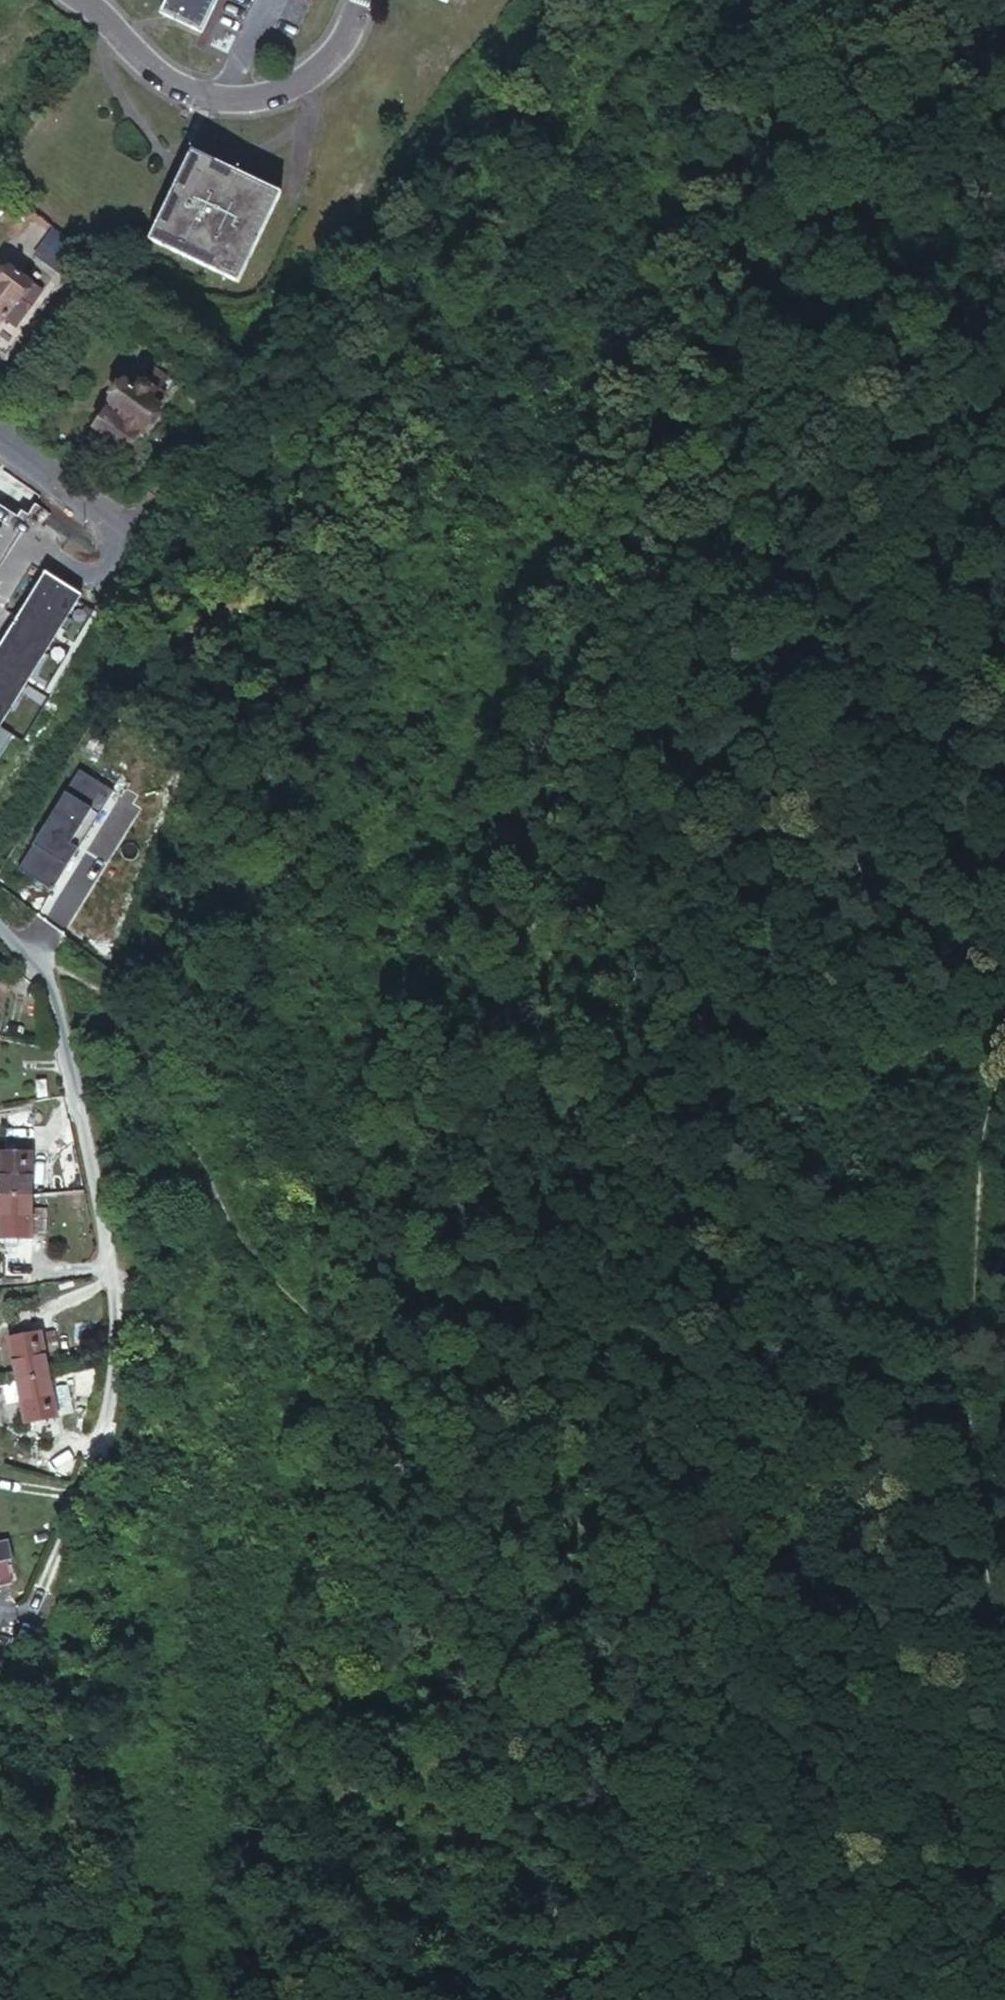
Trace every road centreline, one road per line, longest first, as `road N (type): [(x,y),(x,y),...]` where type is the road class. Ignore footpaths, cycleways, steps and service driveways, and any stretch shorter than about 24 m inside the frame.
road 1 (residential): [(39,1582),(98,1425),(106,1308),(62,1061),(43,990),(24,956)]
road 2 (residential): [(360,0),(342,42),(293,88),(224,100),(161,75),(82,0)]
road 3 (residential): [(110,520),(0,440)]

